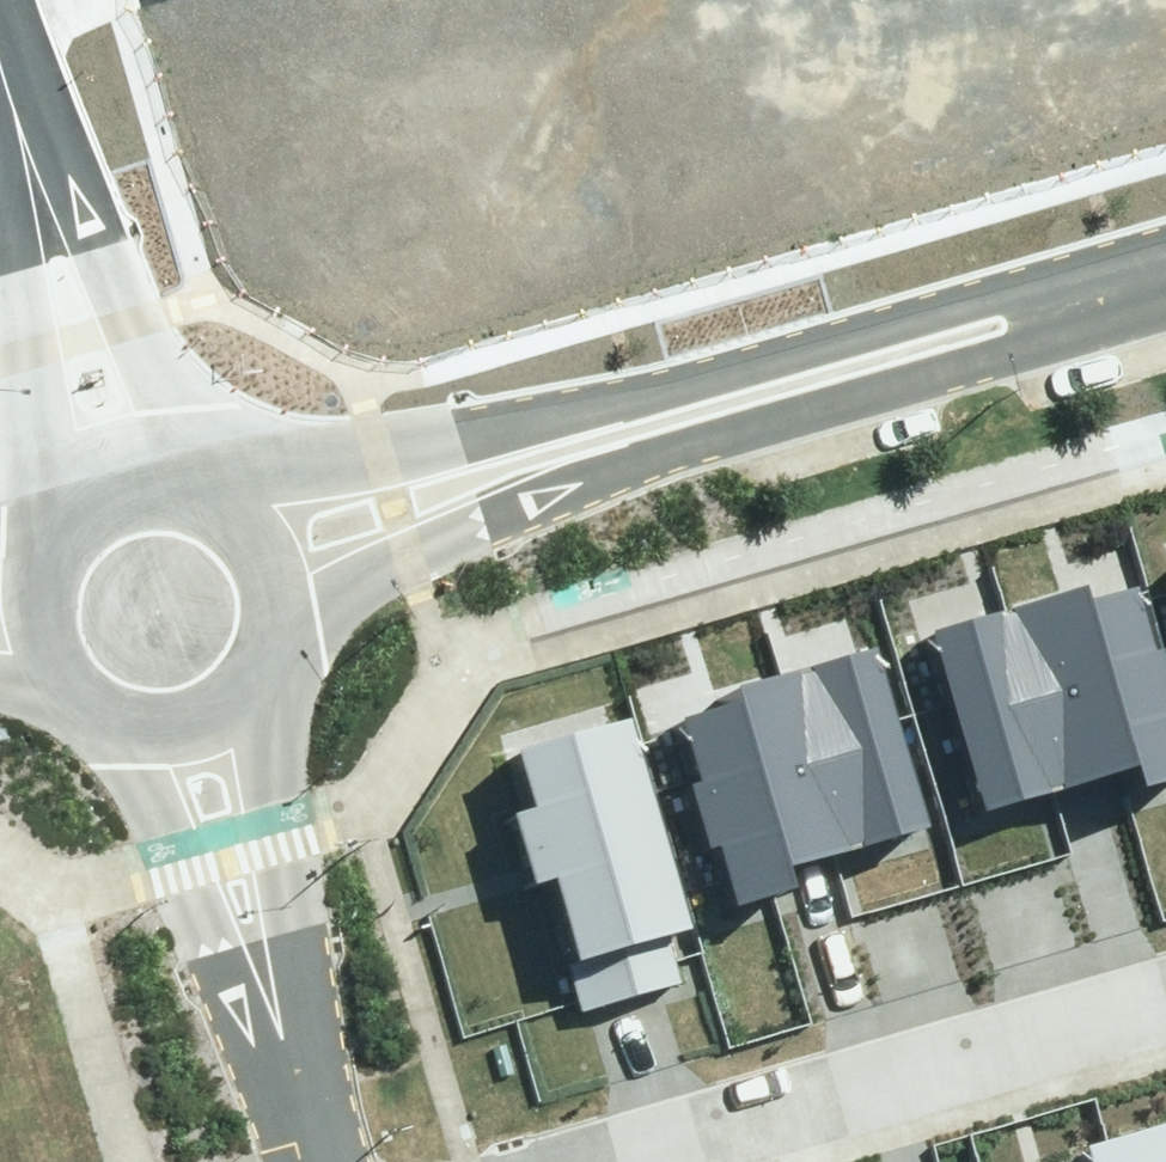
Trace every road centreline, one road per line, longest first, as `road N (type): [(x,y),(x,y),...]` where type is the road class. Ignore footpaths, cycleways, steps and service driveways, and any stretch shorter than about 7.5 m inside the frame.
road 1 (tertiary): [(221,500),(483,418),(856,319),(1058,293)]
road 2 (tertiary): [(1058,293),(997,337),(921,375),(584,474),(416,543),(272,630)]
road 3 (residential): [(531,1161),(1165,981)]
road 4 (residential): [(286,1057),(205,908),(150,772),(98,674)]
road 5 (tertiary): [(35,113),(120,265),(214,497)]
road 6 (residential): [(269,637),(273,746),(298,900),(286,1057)]
road 7 (tertiary): [(89,524),(25,279),(23,170),(35,113)]
road 8 (tertiary): [(269,637),(233,682),(207,695),(150,700),(98,674)]
road 9 (tertiary): [(221,500),(264,542),(278,600),(272,630)]
road 10 (tertiary): [(91,666),(64,613),(63,583),(86,528)]
road 11 (tertiary): [(89,524),(147,490),(214,497)]

